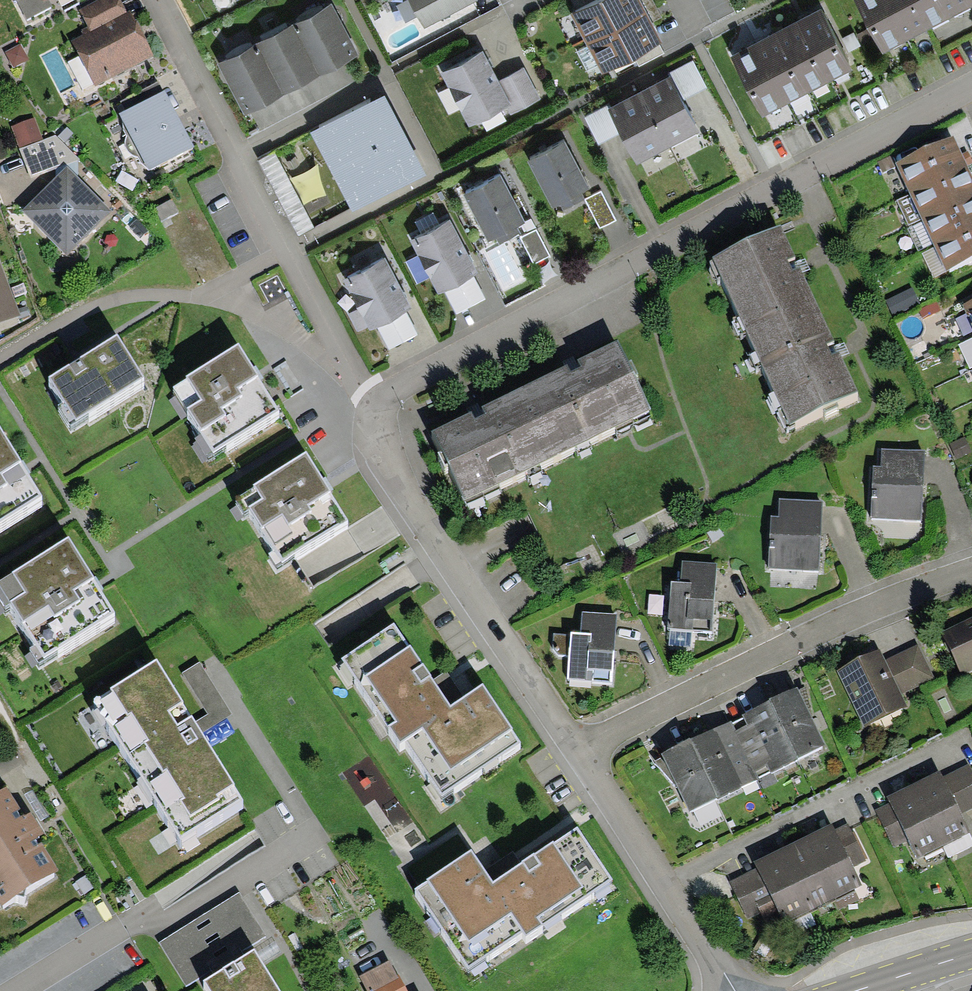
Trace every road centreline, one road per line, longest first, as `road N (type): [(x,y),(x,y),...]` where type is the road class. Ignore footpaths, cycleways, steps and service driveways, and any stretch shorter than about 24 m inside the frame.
road 1 (residential): [(379,407),(388,390),(474,343),(971,85)]
road 2 (residential): [(575,745),(788,645),(971,572)]
road 3 (residential): [(0,359),(86,310),(189,295),(252,311),(362,389)]
road 4 (residential): [(575,745),(370,426),(379,407)]
road 5 (residential): [(18,990),(145,915),(168,925),(316,832)]
road 6 (residential): [(235,151),(527,0)]
road 7 (residential): [(732,990),(575,745)]
road 8 (residential): [(235,151),(362,389)]
road 9 (residential): [(155,0),(235,151)]

